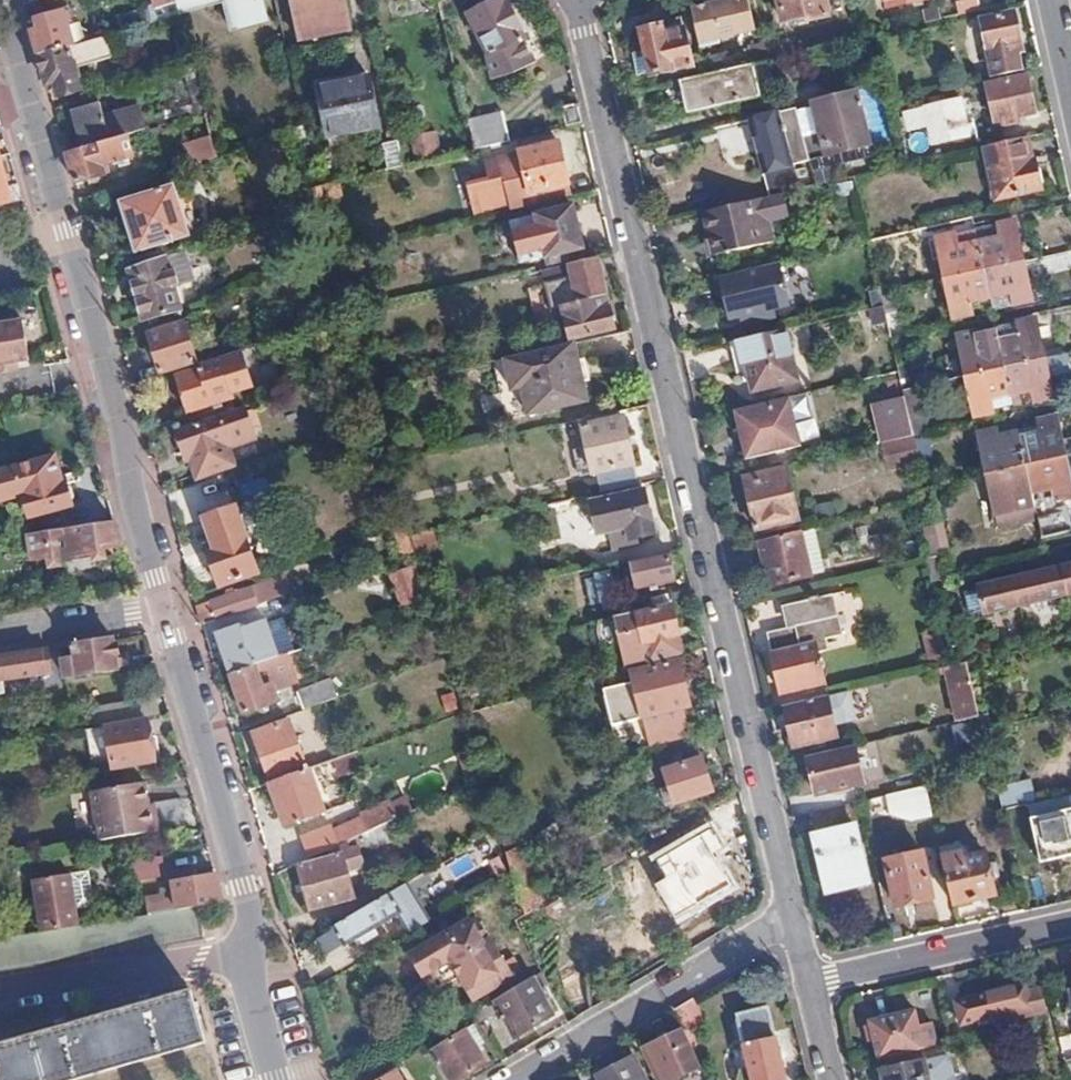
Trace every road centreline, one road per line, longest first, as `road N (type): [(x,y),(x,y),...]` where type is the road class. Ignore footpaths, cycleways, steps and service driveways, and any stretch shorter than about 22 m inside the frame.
road 1 (residential): [(581,0),(794,912)]
road 2 (residential): [(0,1),(168,614)]
road 3 (residential): [(168,614),(252,887),(286,1079)]
road 4 (residential): [(514,1079),(794,912)]
road 5 (residential): [(810,986),(1070,926)]
road 6 (residential): [(0,638),(168,614)]

